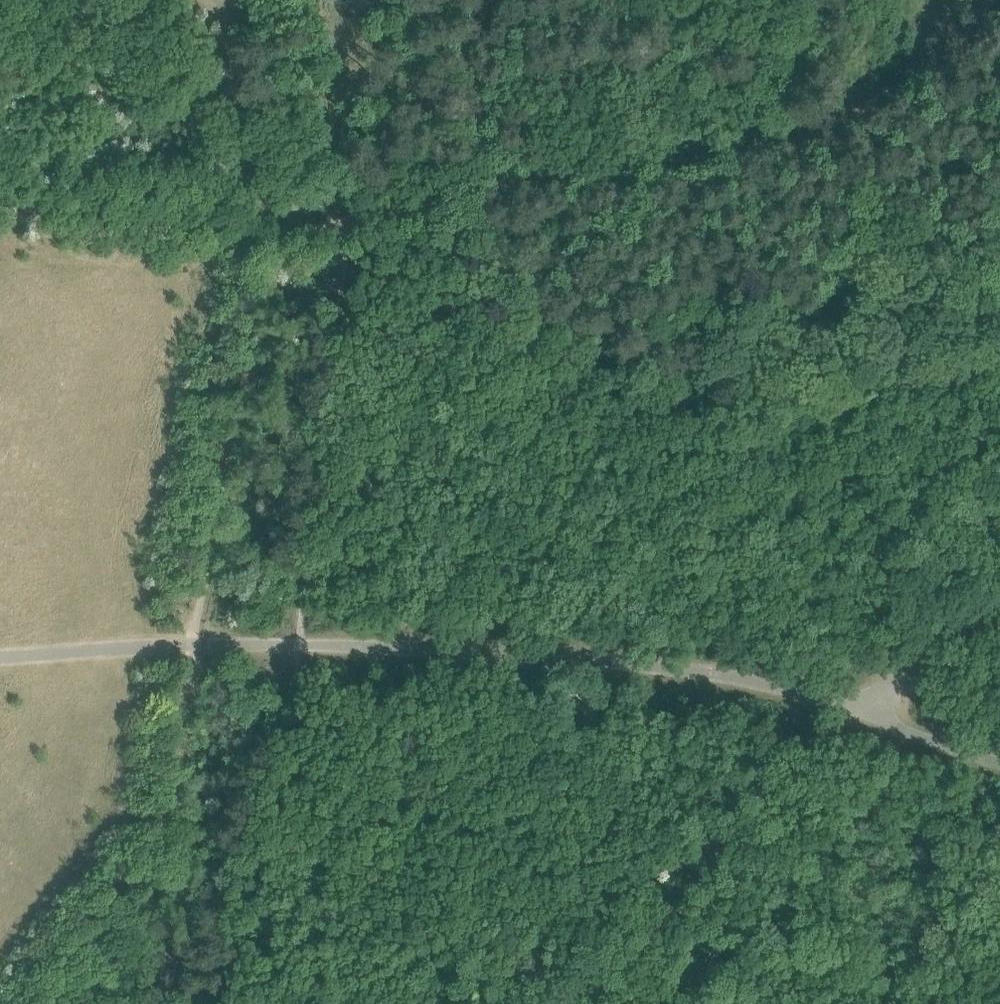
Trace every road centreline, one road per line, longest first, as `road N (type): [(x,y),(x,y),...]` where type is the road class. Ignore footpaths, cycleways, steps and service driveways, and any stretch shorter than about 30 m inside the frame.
road 1 (unclassified): [(871,705),(999,750)]

